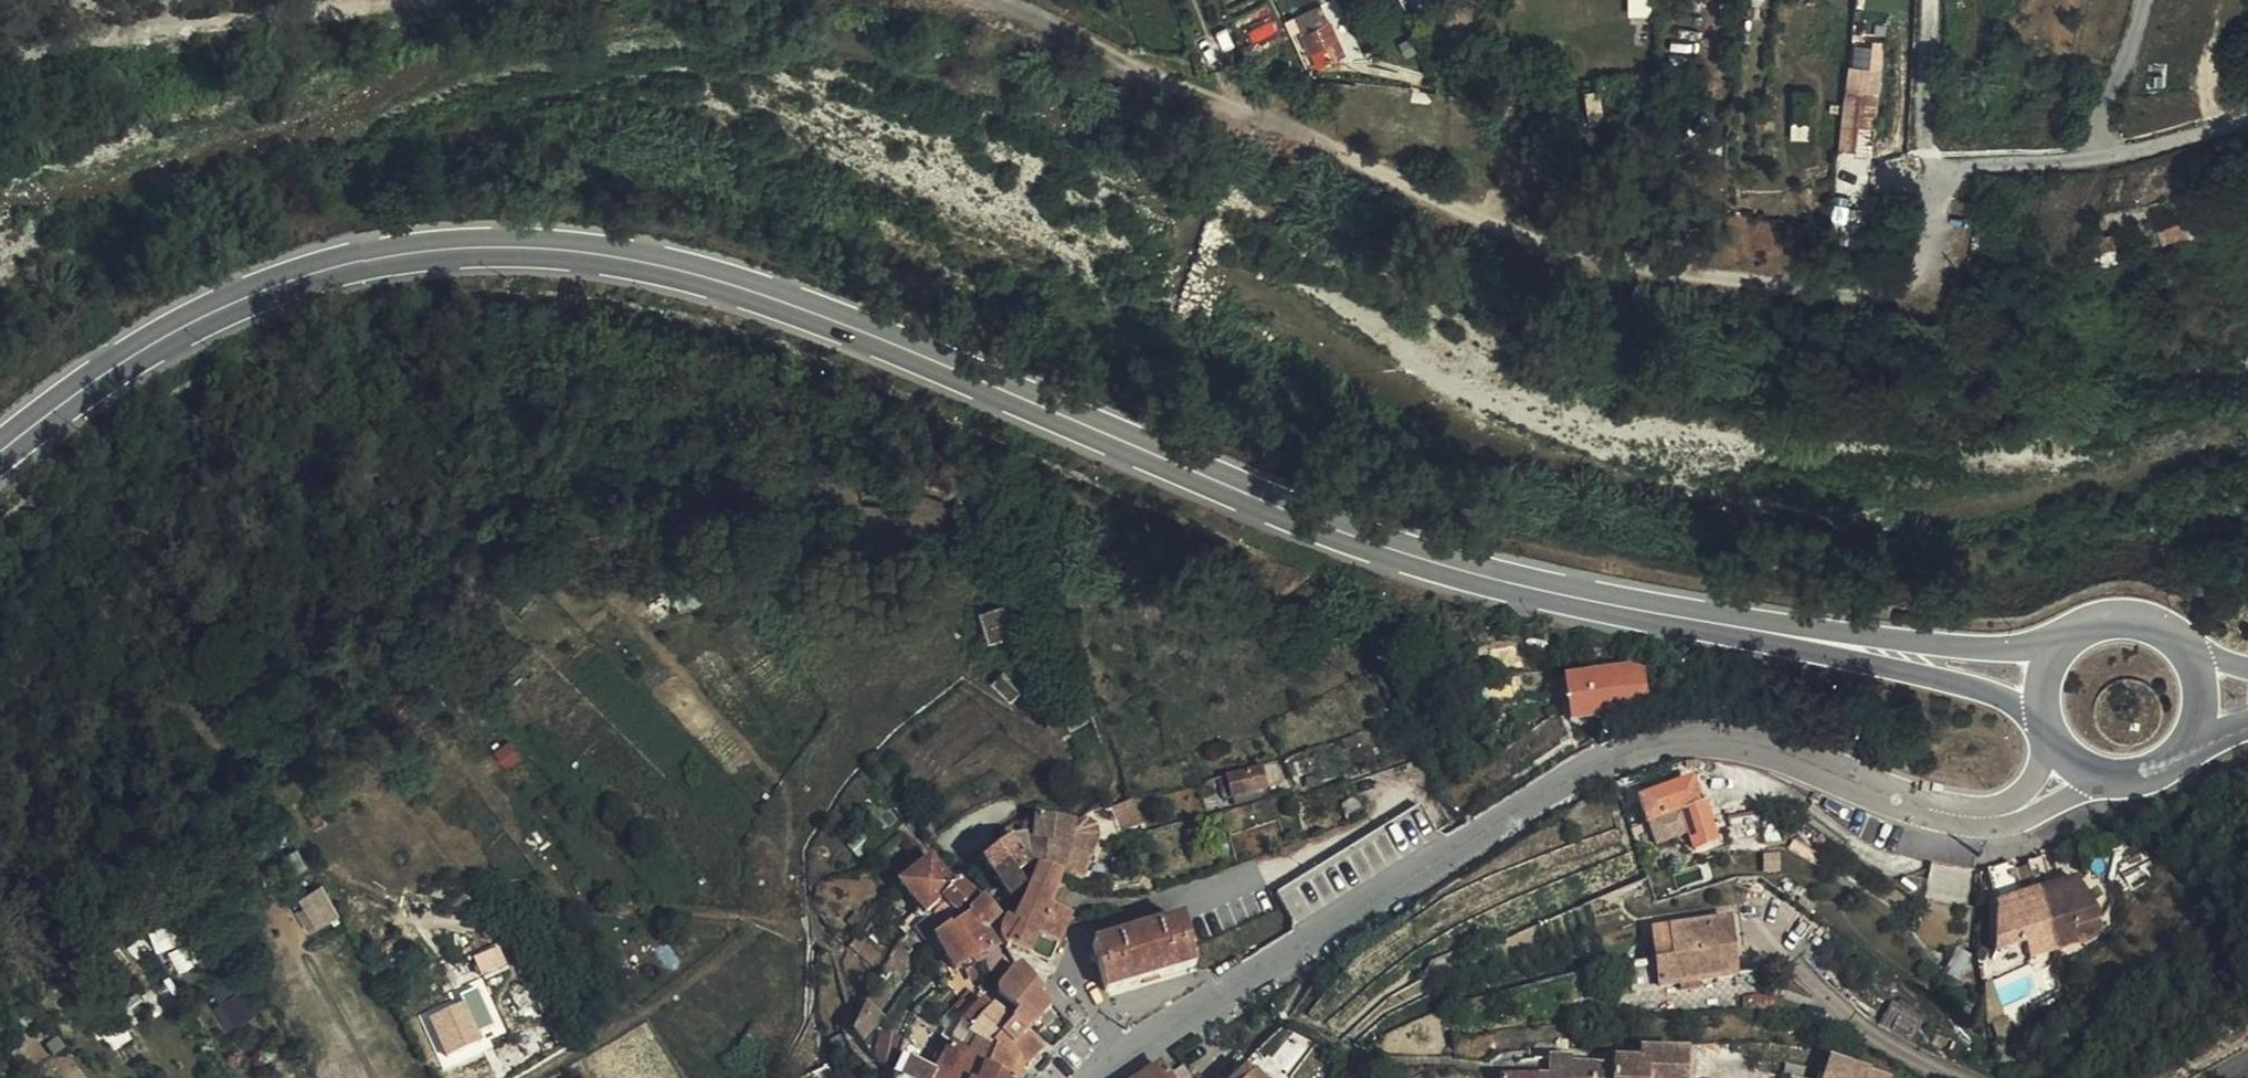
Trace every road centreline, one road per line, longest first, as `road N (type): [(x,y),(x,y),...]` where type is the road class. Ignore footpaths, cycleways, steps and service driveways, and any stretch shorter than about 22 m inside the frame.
road 1 (tertiary): [(0,452),(193,321),(290,283),(386,256),(558,249),(715,279),(841,323),(1353,537),(1514,585),(1762,631)]
road 2 (track): [(1918,274),(1875,295),(1700,280),(1519,243),(1271,118),(1148,77),(995,0)]
road 3 (residential): [(1862,783),(1765,748),(1706,741),(1598,763),(1137,1041),(1096,1077)]
road 4 (residential): [(2247,119),(2100,155),(1968,164),(1945,173),(1918,274)]
road 5 (track): [(399,0),(127,25),(0,59)]
road 6 (tertiary): [(2077,635),(1973,649),(1762,631)]
road 7 (tertiary): [(1762,631),(1979,688),(2045,719)]
road 8 (residential): [(1960,1077),(1845,1015),(1752,918)]
road 9 (residential): [(1995,816),(1948,812),(1862,783)]
road 10 (residential): [(1995,816),(2023,820),(2116,779)]
road 11 (tertiary): [(2186,653),(2147,625),(2099,625),(2077,635)]

